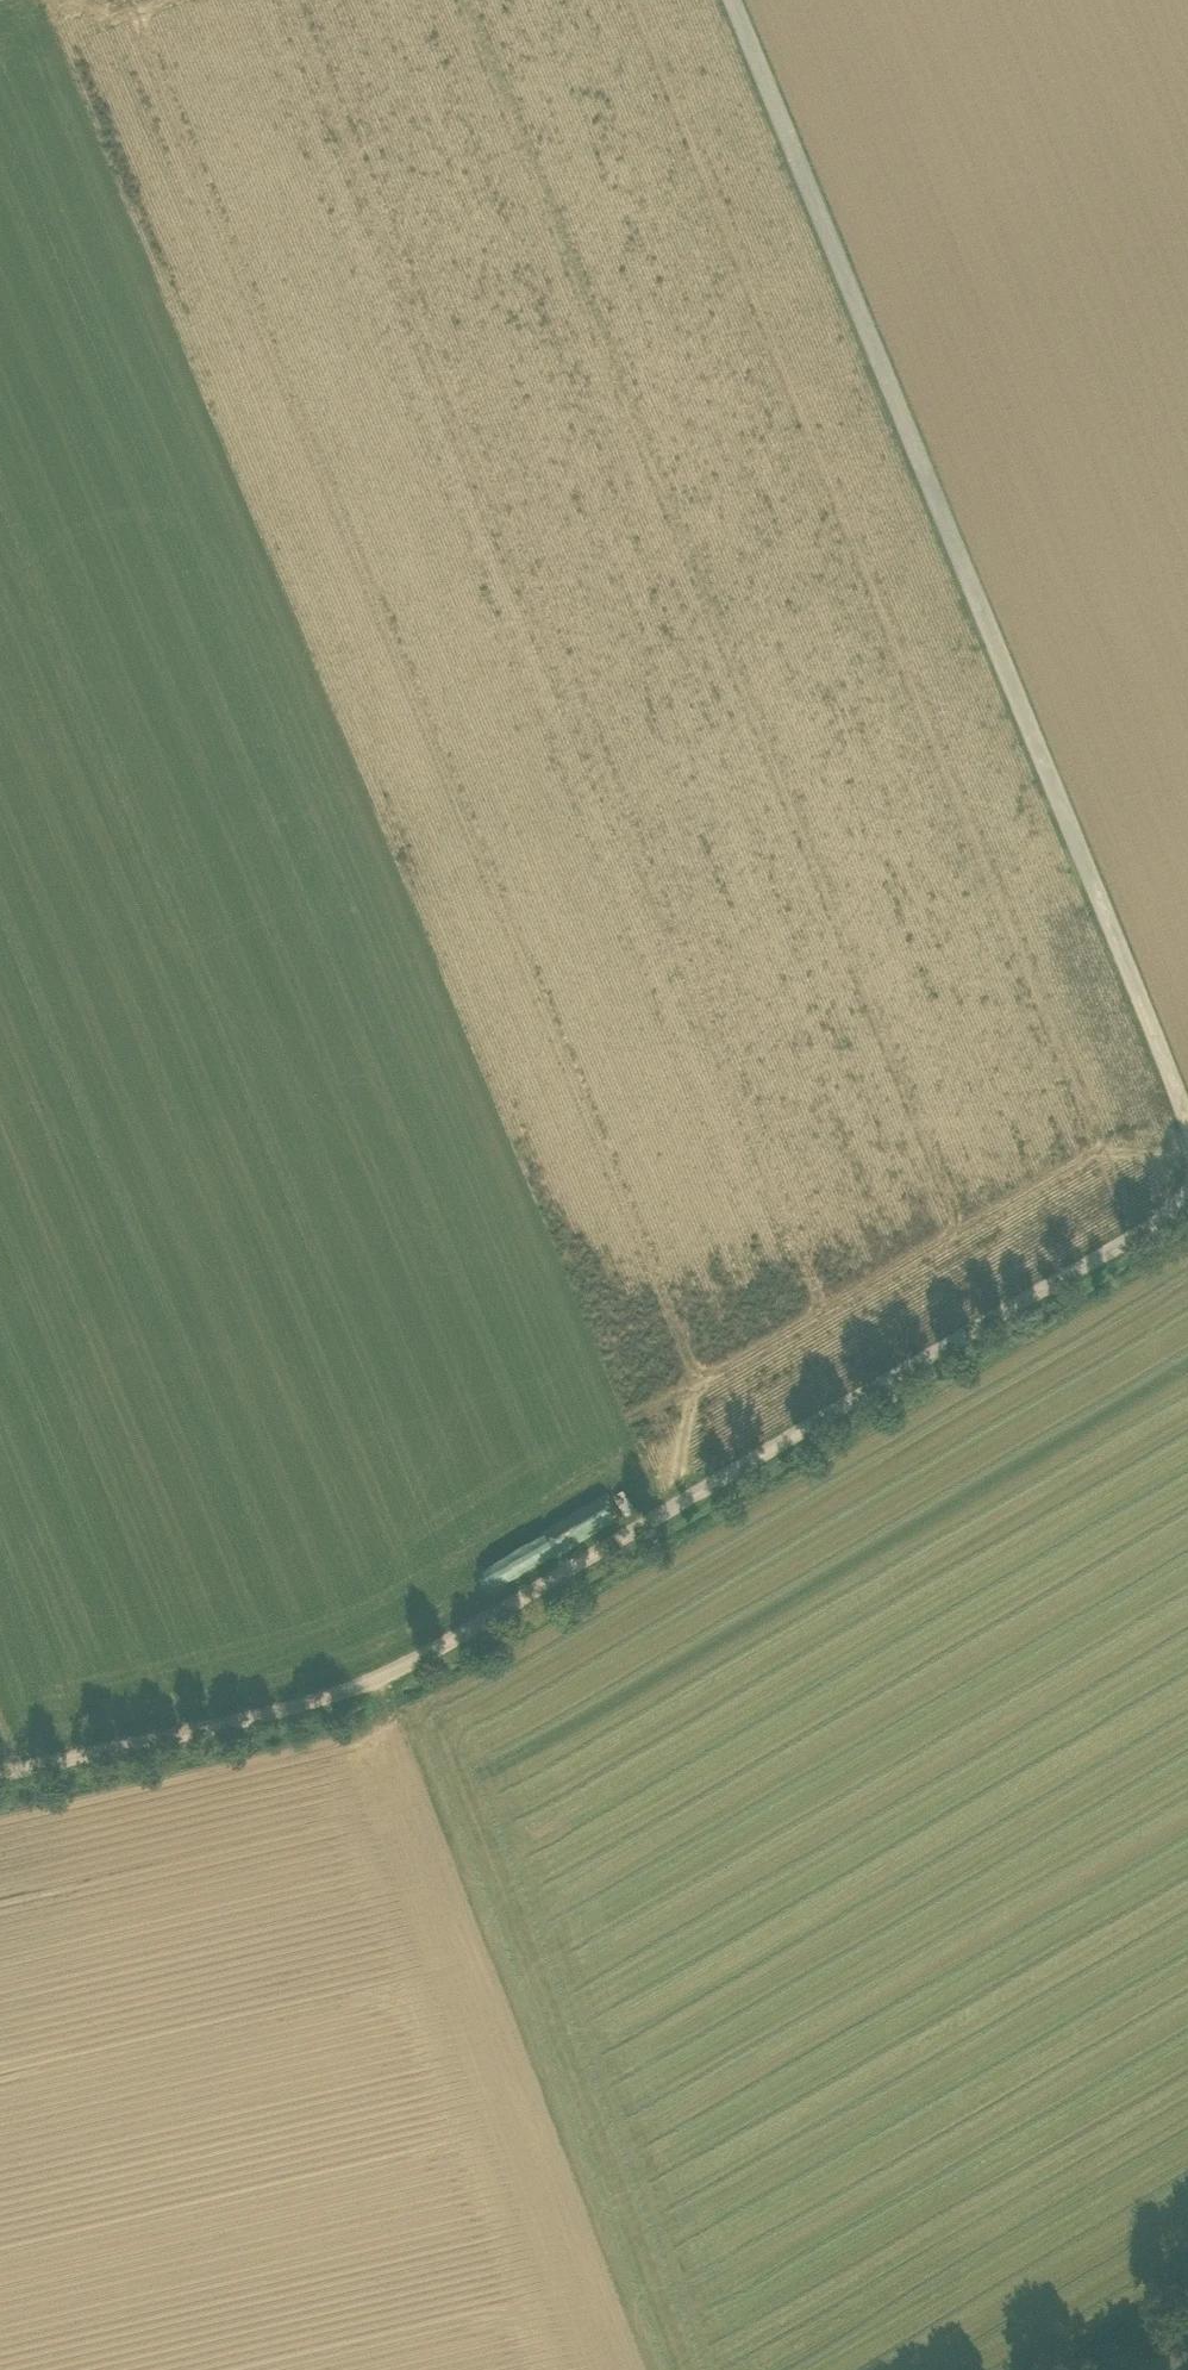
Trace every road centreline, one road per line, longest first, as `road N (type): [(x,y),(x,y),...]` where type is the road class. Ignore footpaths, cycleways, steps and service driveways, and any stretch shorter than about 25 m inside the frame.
road 1 (track): [(1187,1207),(379,1685),(0,1774)]

